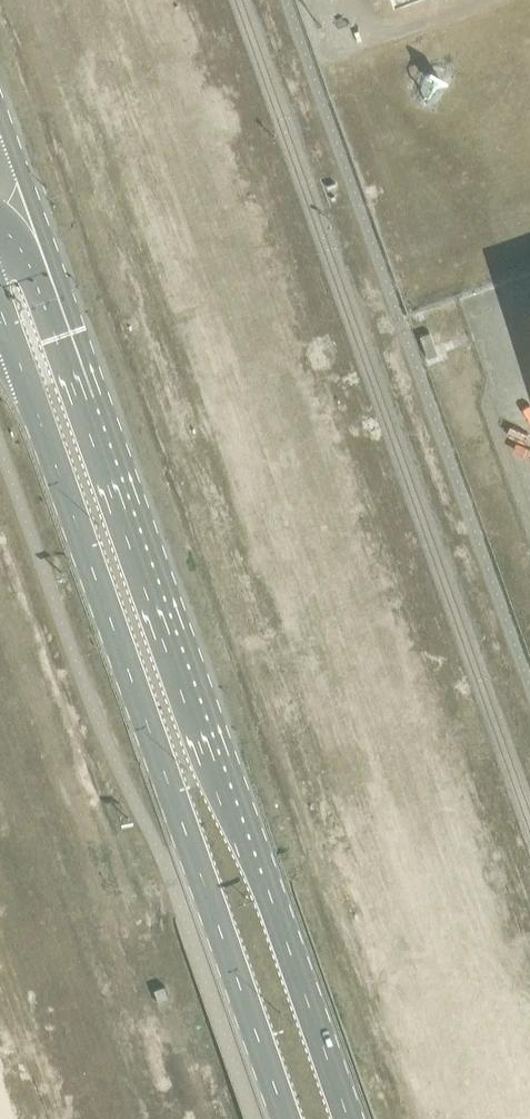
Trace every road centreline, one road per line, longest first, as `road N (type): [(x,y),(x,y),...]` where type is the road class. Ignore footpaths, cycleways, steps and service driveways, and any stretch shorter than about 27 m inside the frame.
road 1 (secondary): [(349,1118),(0,119)]
road 2 (secondary): [(0,309),(287,1118)]

